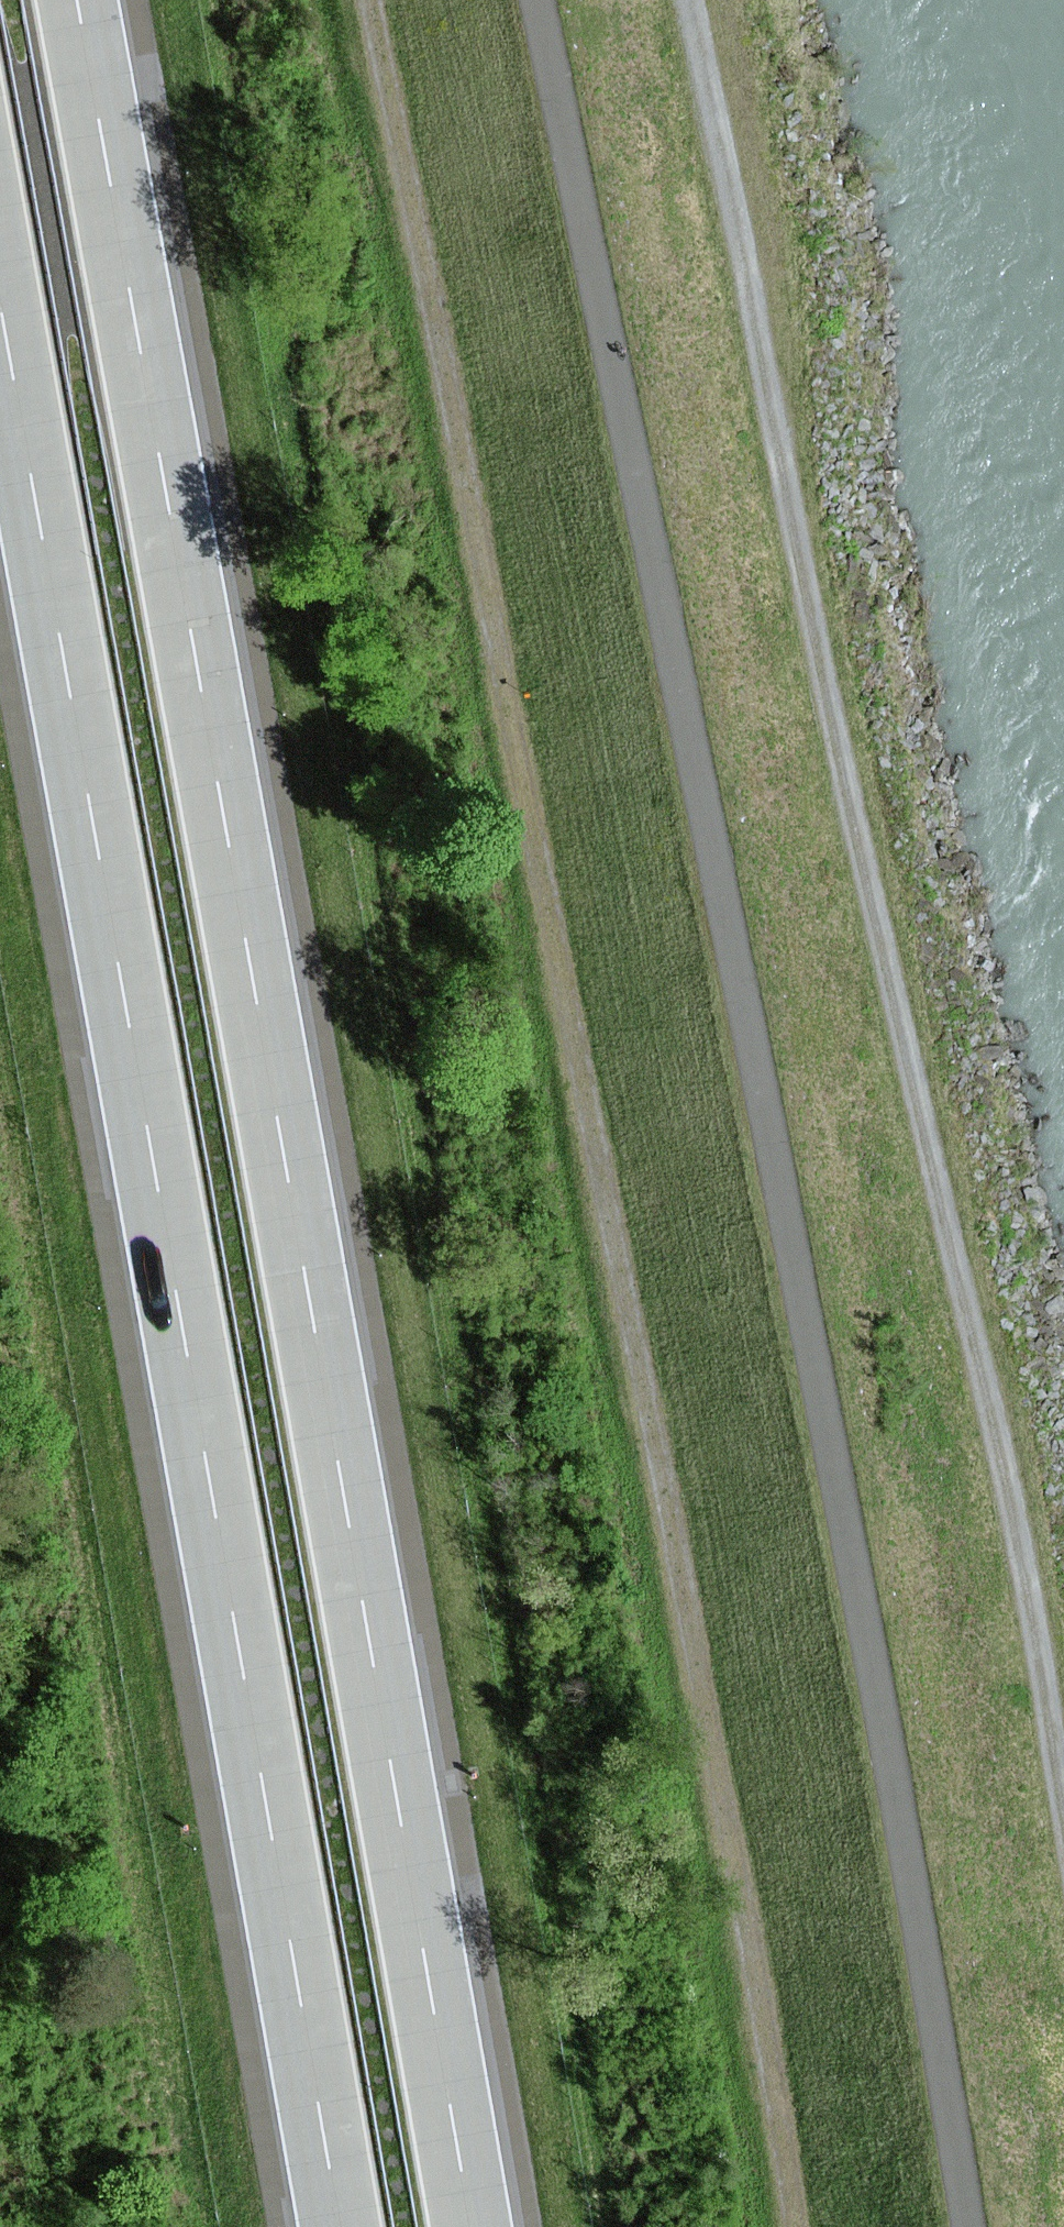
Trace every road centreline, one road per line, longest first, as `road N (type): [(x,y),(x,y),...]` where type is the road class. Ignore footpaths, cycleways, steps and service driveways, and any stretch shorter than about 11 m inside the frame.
road 1 (track): [(537,0),(824,1405),(970,2226)]
road 2 (track): [(775,2226),(604,1212),(367,0)]
road 3 (motorway): [(467,2226),(69,0)]
road 4 (motorway): [(0,329),(341,2226)]
road 5 (track): [(1063,1876),(1018,1568),(686,0)]

